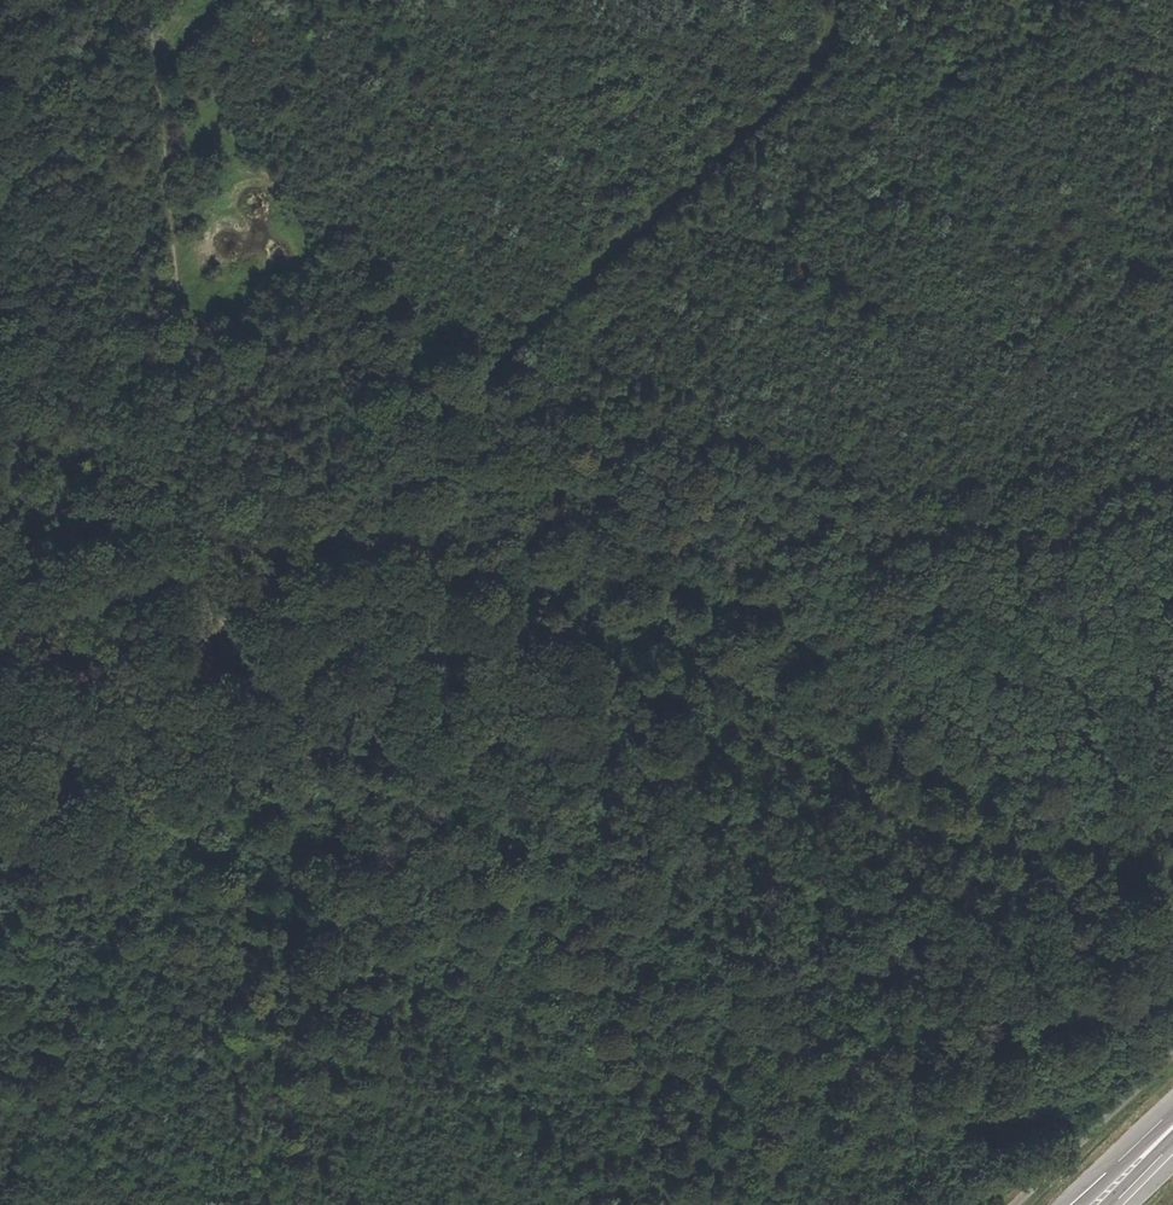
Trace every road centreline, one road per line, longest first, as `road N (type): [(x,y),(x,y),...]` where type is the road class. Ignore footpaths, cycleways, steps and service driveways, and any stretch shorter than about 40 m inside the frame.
road 1 (track): [(146,0),(203,525)]

